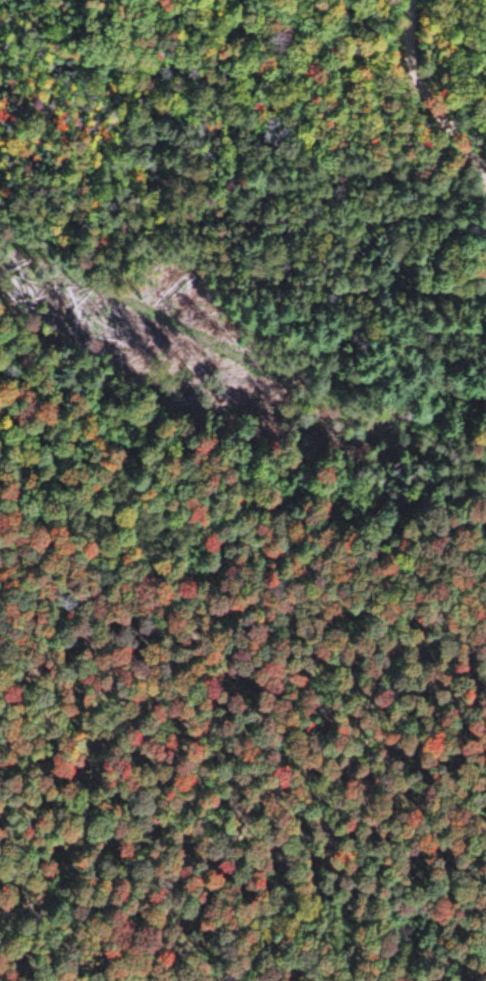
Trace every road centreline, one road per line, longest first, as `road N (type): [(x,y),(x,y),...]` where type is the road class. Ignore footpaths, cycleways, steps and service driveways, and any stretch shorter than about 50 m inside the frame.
road 1 (residential): [(485,287),(161,280),(0,219)]

